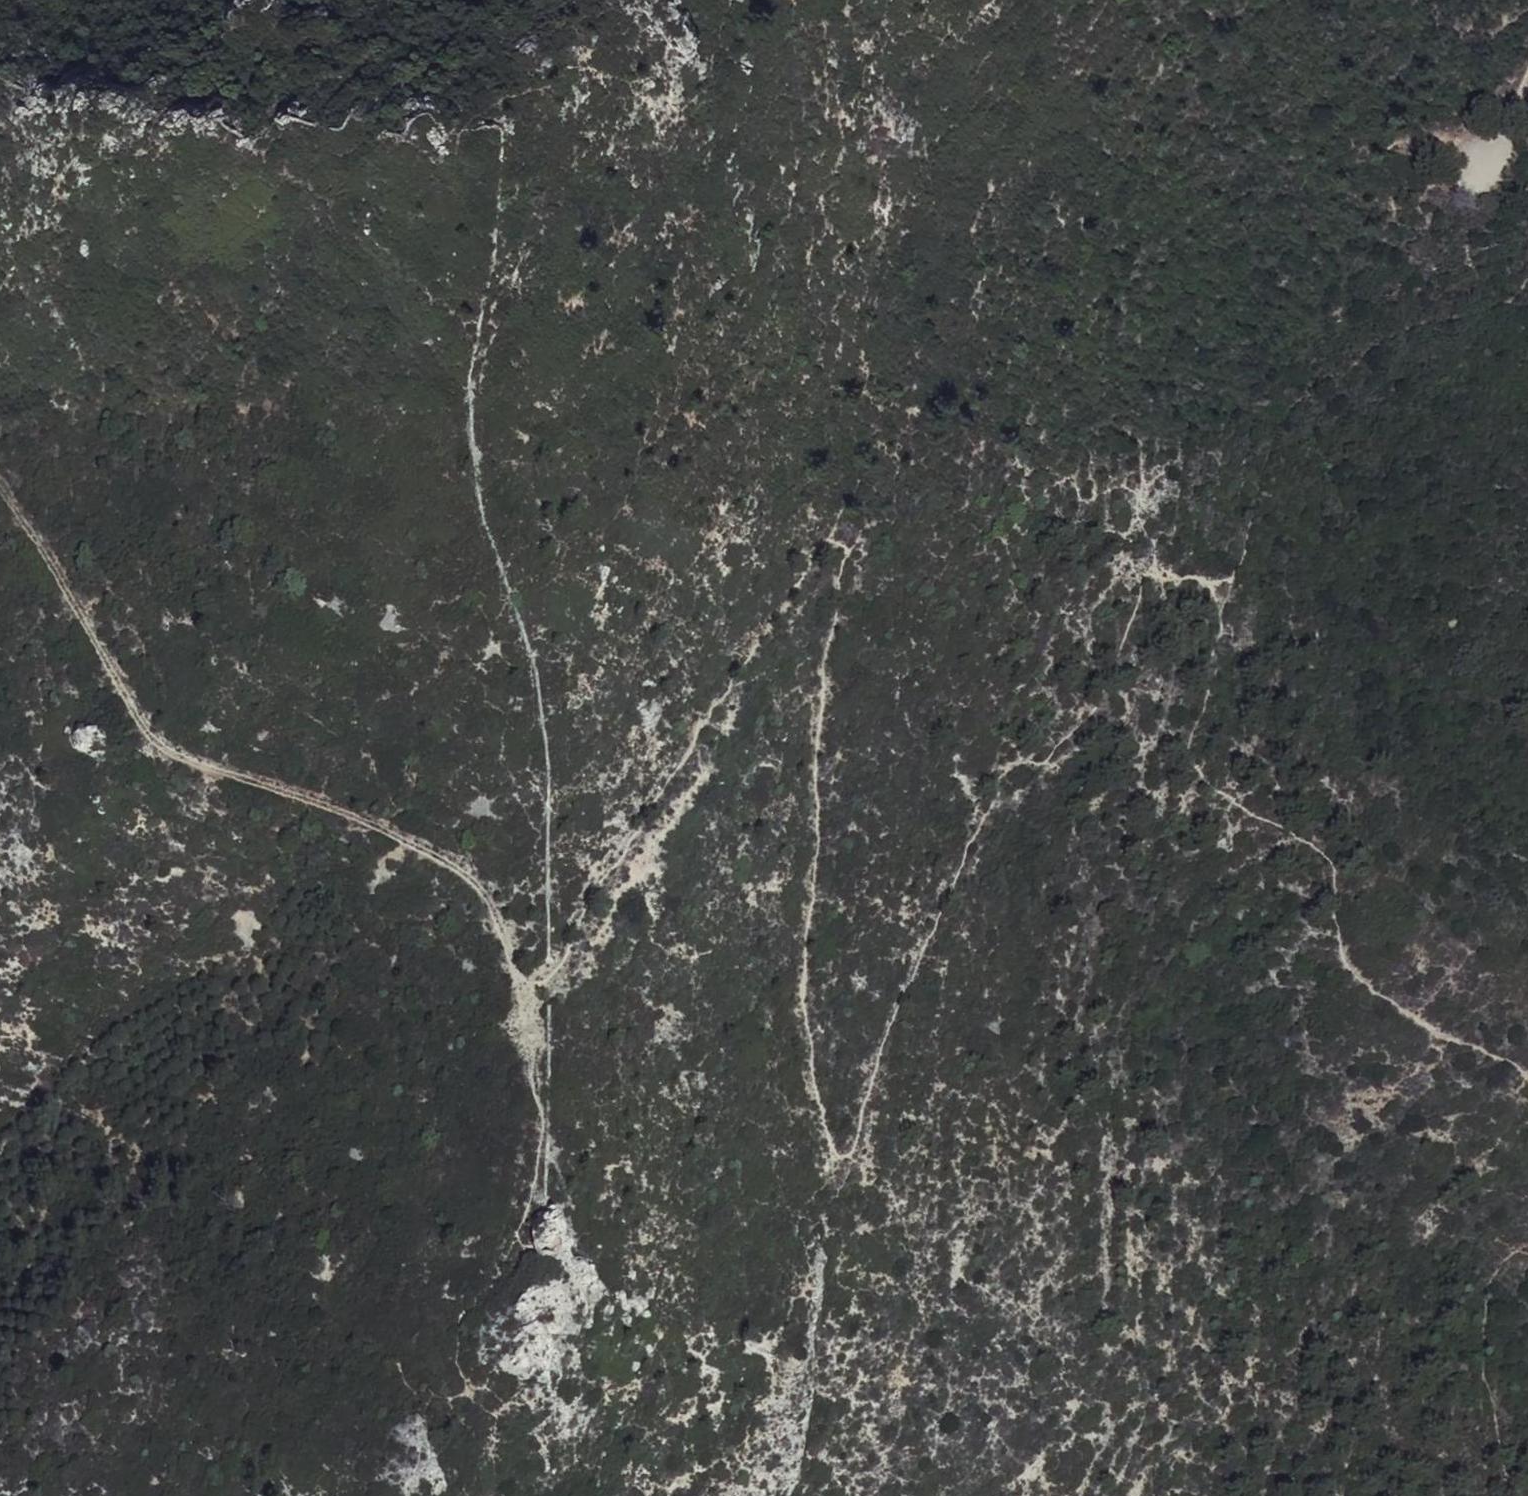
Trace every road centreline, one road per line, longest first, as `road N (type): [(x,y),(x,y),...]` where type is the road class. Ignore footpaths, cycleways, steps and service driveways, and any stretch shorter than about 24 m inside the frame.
road 1 (track): [(538,984),(512,973),(475,879),(424,849),(149,739),(41,535),(0,482)]
road 2 (track): [(1527,283),(1416,311),(1378,363),(1308,405),(1253,500),(1216,632)]
road 3 (track): [(1527,46),(1489,138),(1500,168),(1527,179)]

